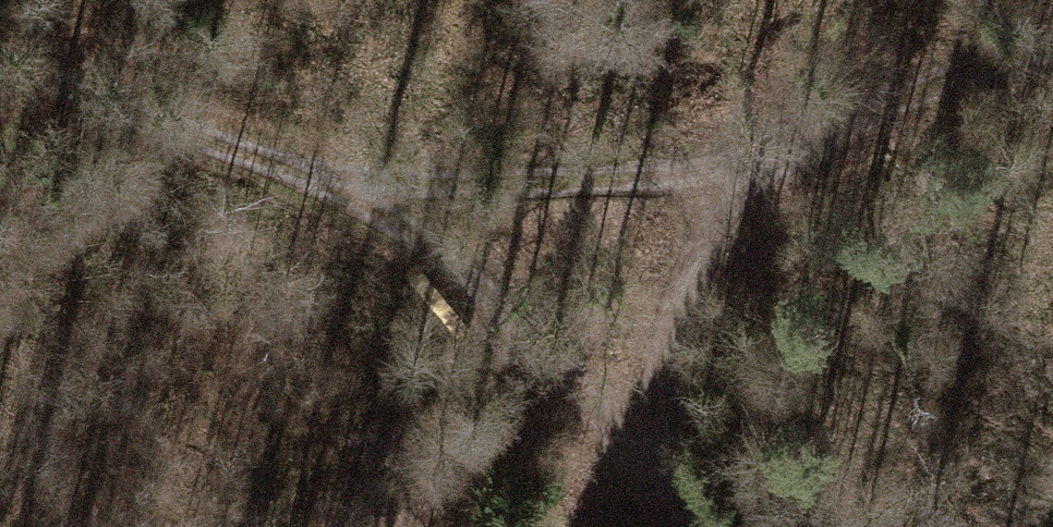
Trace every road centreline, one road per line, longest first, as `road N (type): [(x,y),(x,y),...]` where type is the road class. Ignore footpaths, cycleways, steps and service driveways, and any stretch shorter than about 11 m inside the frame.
road 1 (track): [(675,526),(649,478),(550,369),(429,260),(292,169),(0,60)]
road 2 (track): [(1052,48),(950,73),(720,158),(505,182),(292,169)]
road 3 (track): [(720,158),(649,478)]

